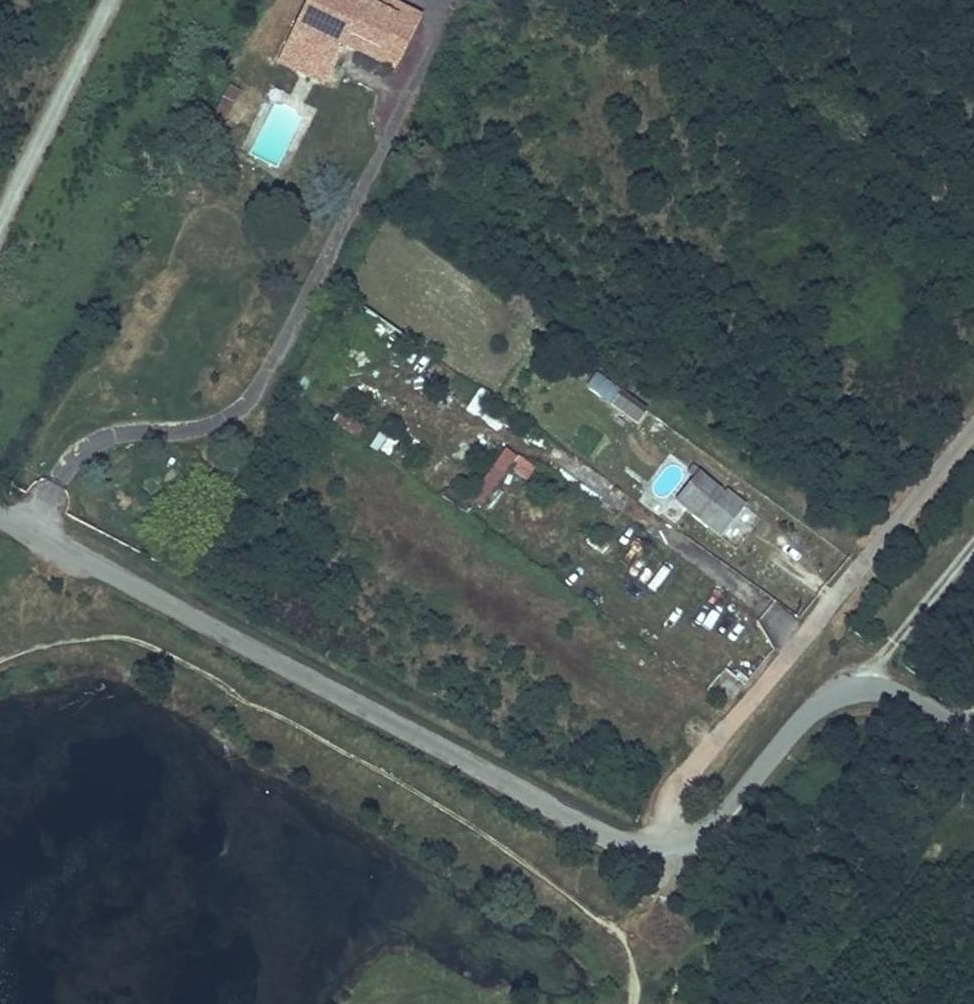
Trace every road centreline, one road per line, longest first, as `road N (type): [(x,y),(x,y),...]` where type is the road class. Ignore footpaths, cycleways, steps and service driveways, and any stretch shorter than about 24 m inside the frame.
road 1 (residential): [(922,704),(866,689),(800,716),(708,825),(662,839),(600,827),(0,503)]
road 2 (track): [(0,646),(123,638),(167,657),(403,782),(556,887),(637,925)]
road 3 (track): [(635,1003),(637,925),(662,839)]

